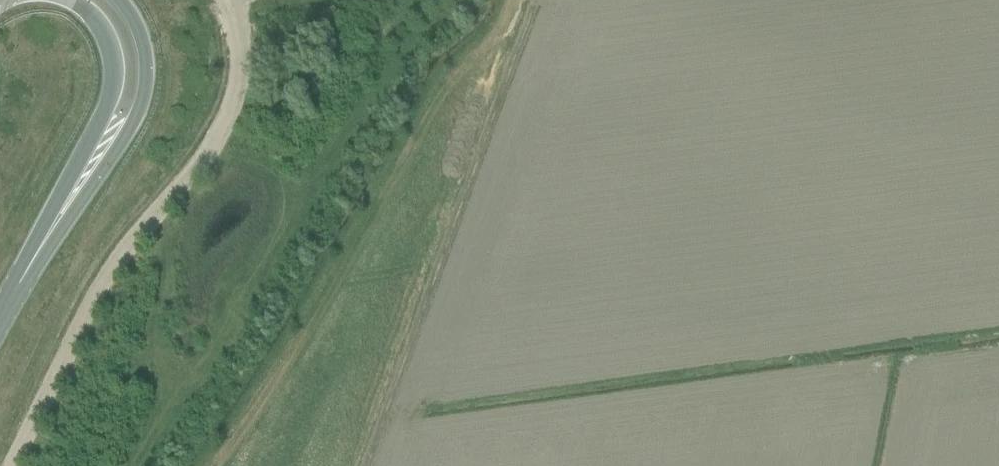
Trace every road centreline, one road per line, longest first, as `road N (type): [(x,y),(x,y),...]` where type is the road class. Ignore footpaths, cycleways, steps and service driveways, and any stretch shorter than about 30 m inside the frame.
road 1 (track): [(17,465),(106,287),(228,124),(243,80),(240,25),(230,3)]
road 2 (tertiary): [(56,0),(89,17),(104,38),(117,88),(63,217)]
road 3 (tertiary): [(63,217),(146,92),(142,40),(117,0)]
road 4 (tertiary): [(0,324),(63,217)]

